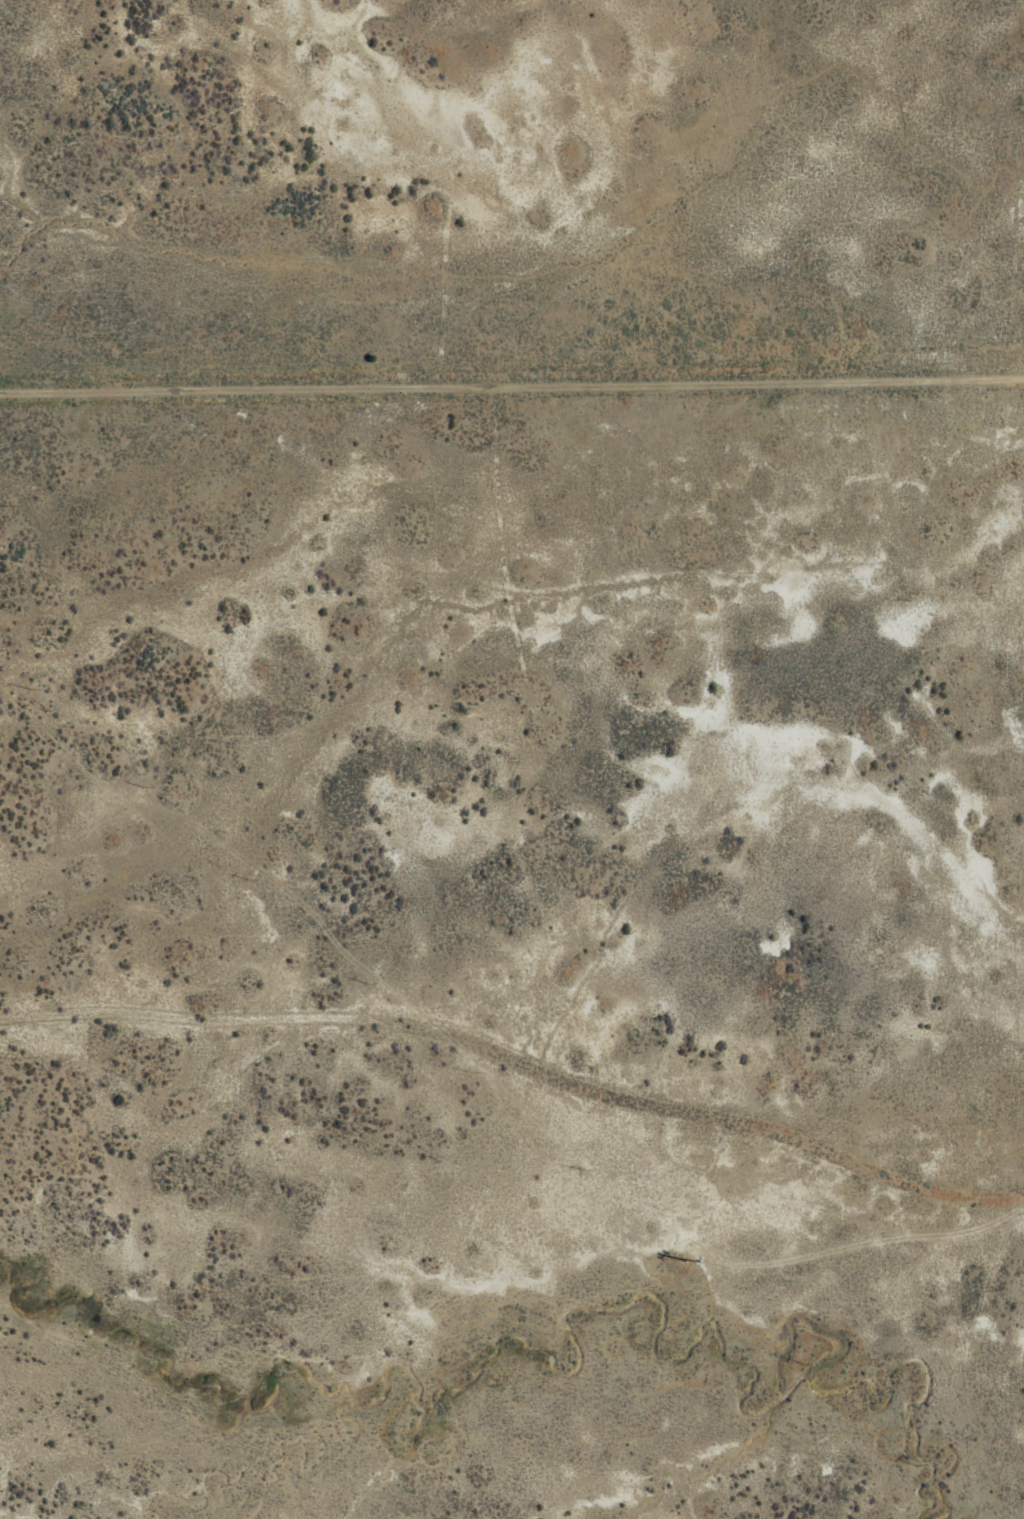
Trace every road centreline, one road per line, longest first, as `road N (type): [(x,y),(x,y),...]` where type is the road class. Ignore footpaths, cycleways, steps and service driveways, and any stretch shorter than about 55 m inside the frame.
road 1 (track): [(1023,401),(214,361),(0,365)]

